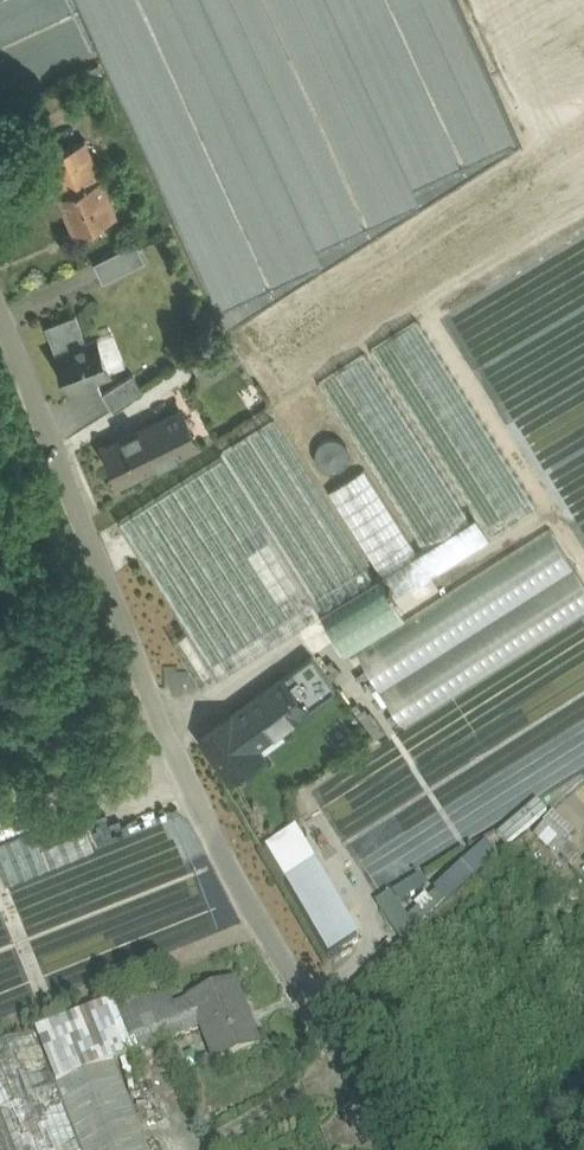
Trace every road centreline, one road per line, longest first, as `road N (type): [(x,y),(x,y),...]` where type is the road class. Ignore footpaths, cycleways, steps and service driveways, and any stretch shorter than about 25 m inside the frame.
road 1 (unclassified): [(0,308),(209,837),(403,1149)]
road 2 (track): [(209,837),(0,791)]

